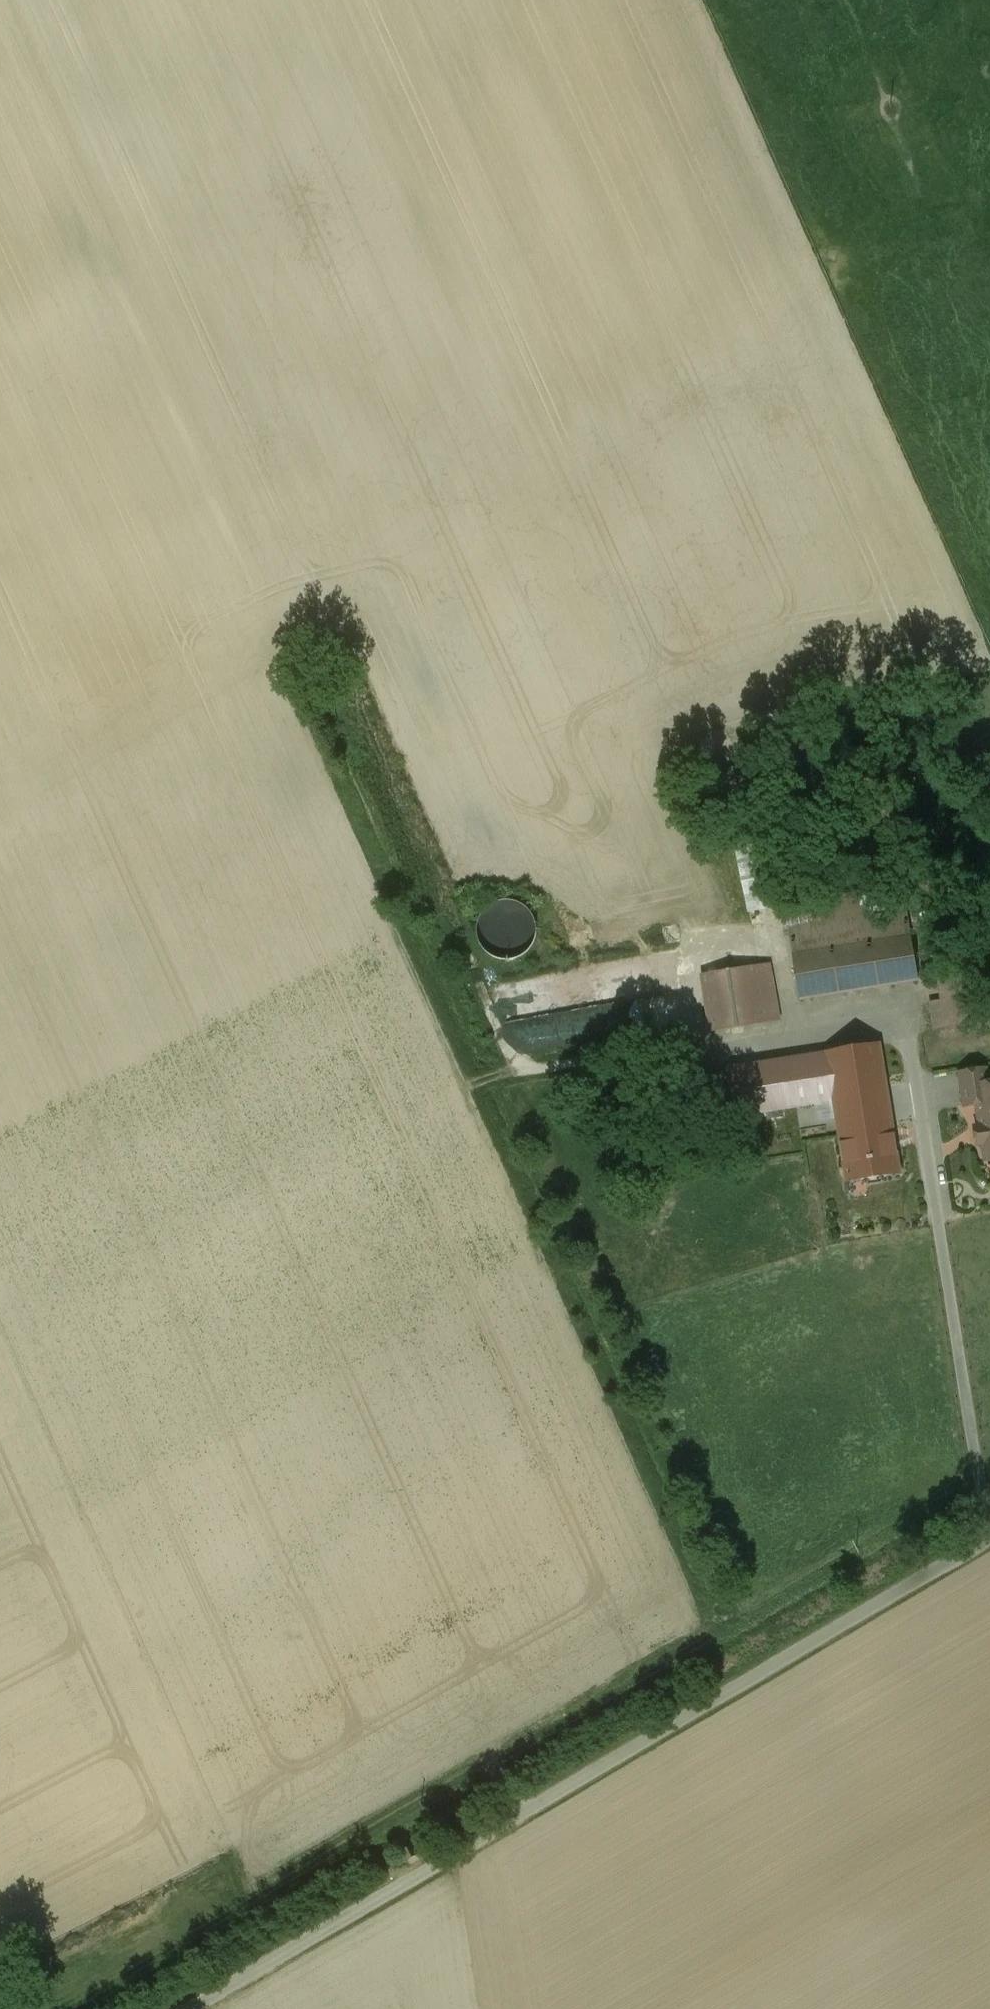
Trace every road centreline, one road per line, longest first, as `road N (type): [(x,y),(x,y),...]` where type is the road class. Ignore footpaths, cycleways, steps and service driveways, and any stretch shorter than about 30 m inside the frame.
road 1 (unclassified): [(190,2008),(989,1539)]

